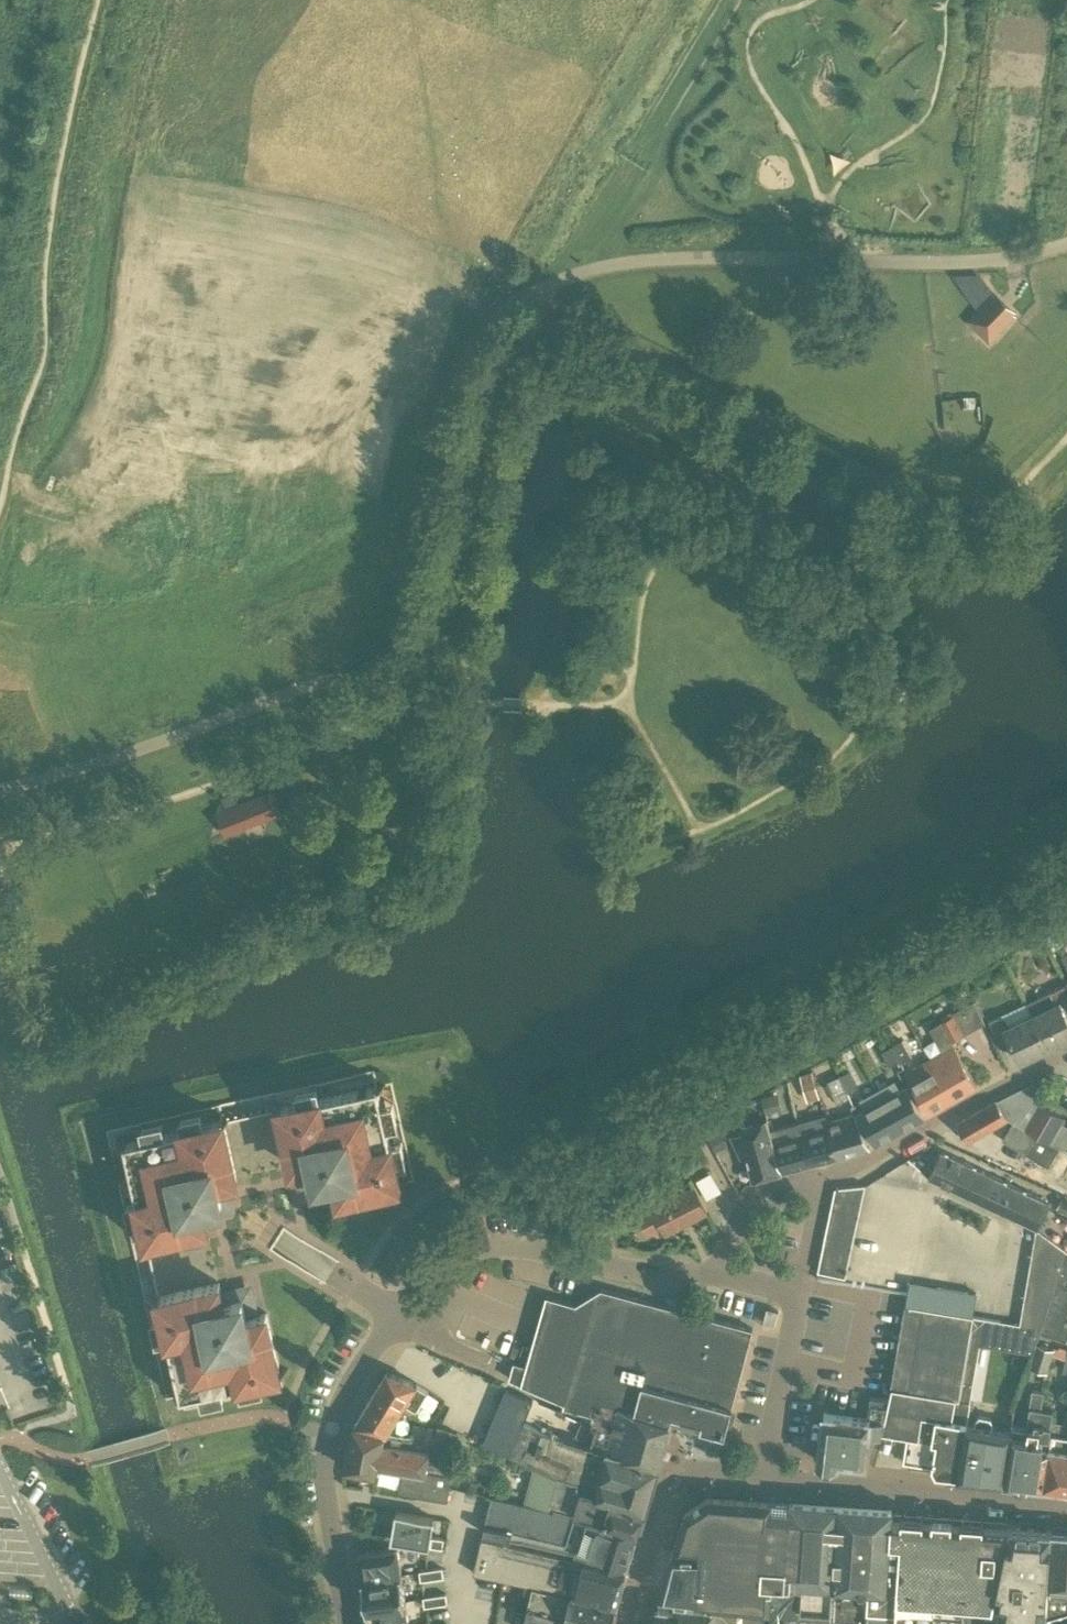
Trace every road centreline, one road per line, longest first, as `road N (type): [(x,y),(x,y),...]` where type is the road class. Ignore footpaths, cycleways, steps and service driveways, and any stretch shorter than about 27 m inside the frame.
road 1 (residential): [(350,1623),(324,1477),(339,1400),(428,1272),(450,1258),(531,1247)]
road 2 (residential): [(761,1478),(1066,1506)]
road 3 (residential): [(823,1173),(864,1162),(1066,1052)]
road 4 (residential): [(628,1623),(682,1481),(709,1472),(761,1478)]
road 5 (residential): [(761,1478),(800,1292)]
road 6 (residential): [(713,1272),(656,1274),(531,1247)]
road 7 (residential): [(713,1272),(741,1208),(823,1173)]
road 8 (residential): [(800,1292),(823,1173)]

